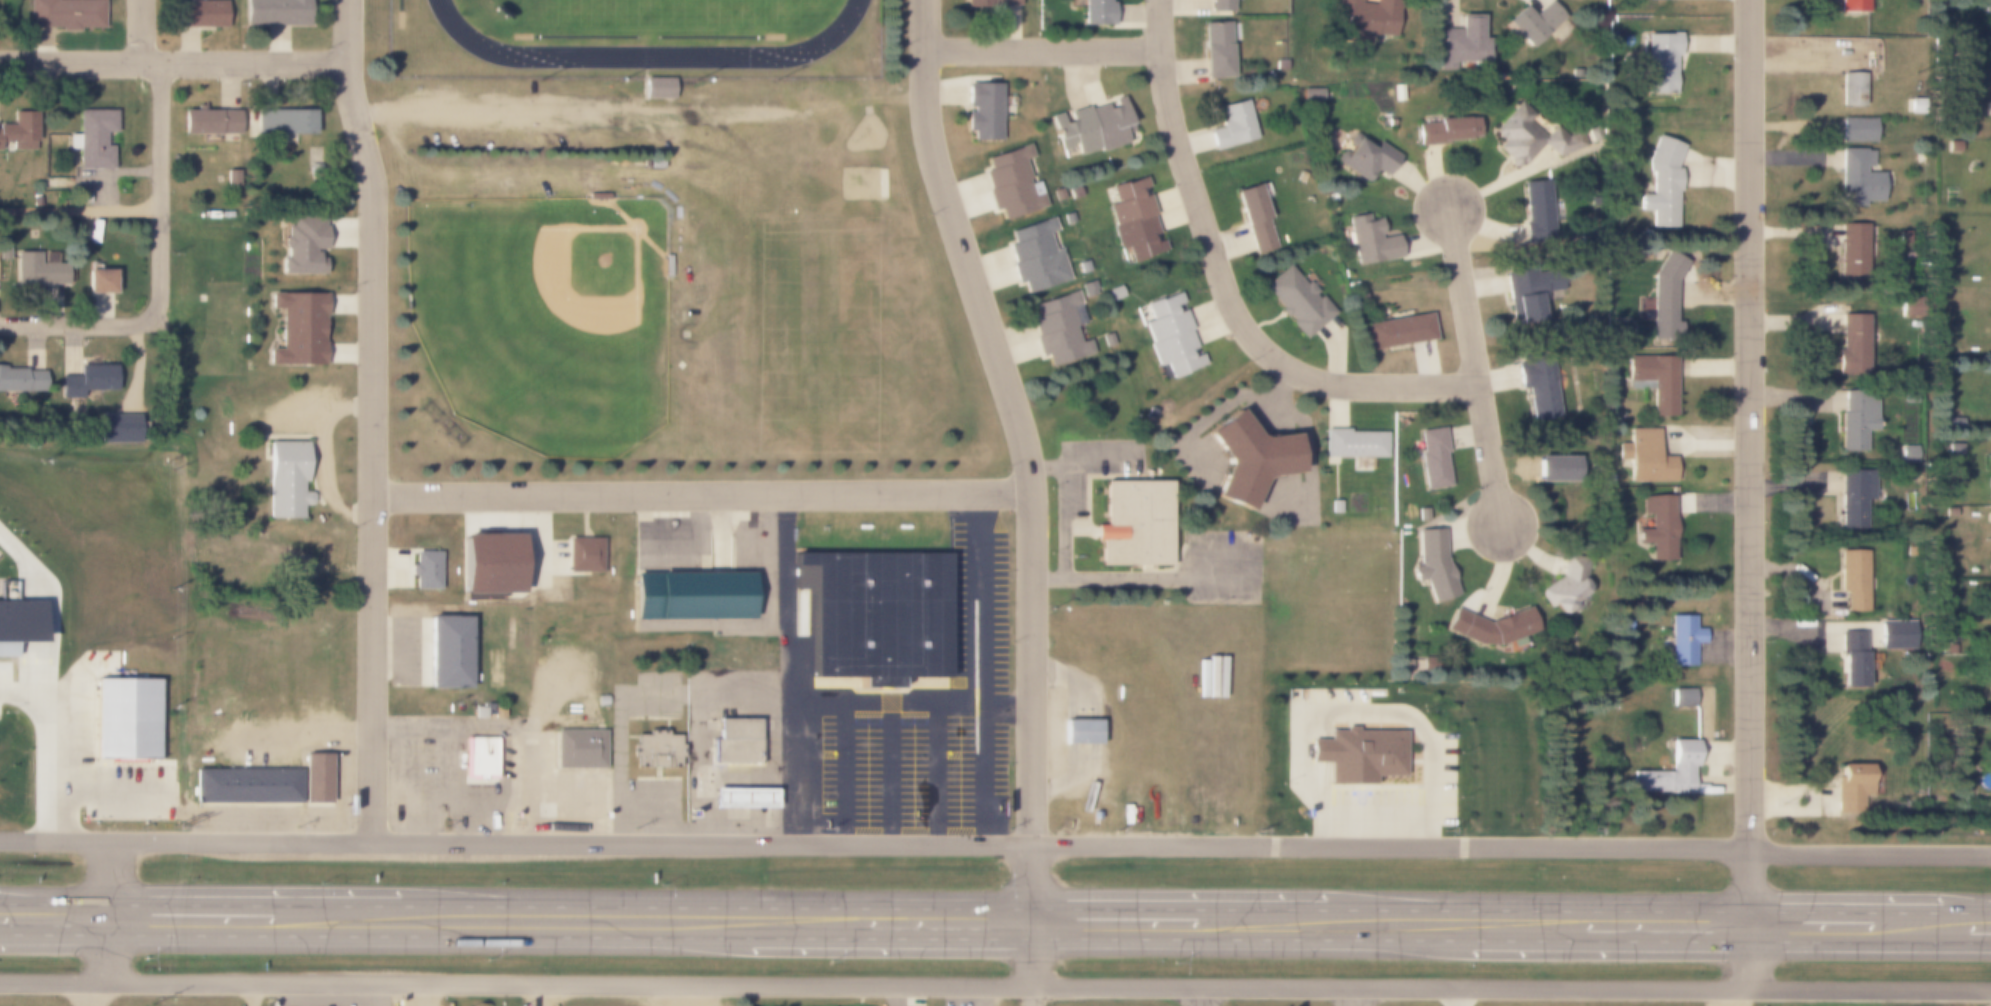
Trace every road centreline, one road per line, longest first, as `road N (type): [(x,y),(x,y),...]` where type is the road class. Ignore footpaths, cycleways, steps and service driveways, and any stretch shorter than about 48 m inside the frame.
road 1 (residential): [(1990,857),(371,843),(25,838),(0,829)]
road 2 (trunk): [(0,934),(1990,940)]
road 3 (residential): [(0,983),(1990,989)]
road 4 (trunk): [(1990,900),(0,905)]
road 5 (residential): [(1752,939),(1747,0)]
road 6 (residential): [(1034,844),(1025,436),(933,155),(925,0)]
road 7 (residential): [(371,843),(371,191),(349,99),(347,0)]
road 8 (residential): [(1031,492),(371,495)]
road 9 (residential): [(1476,383),(1328,383),(1289,367),(1249,330),(1223,281),(1182,155),(1162,63),(1160,0)]
road 10 (residential): [(346,62),(0,63)]
road 11 (residential): [(1449,206),(1503,527)]
road 12 (residential): [(153,314),(160,63)]
road 13 (residential): [(1161,49),(924,49)]
road 14 (residential): [(153,314),(134,326),(0,326)]
road 15 (residential): [(109,984),(110,838)]
road 16 (residential): [(1034,844),(1035,985)]

